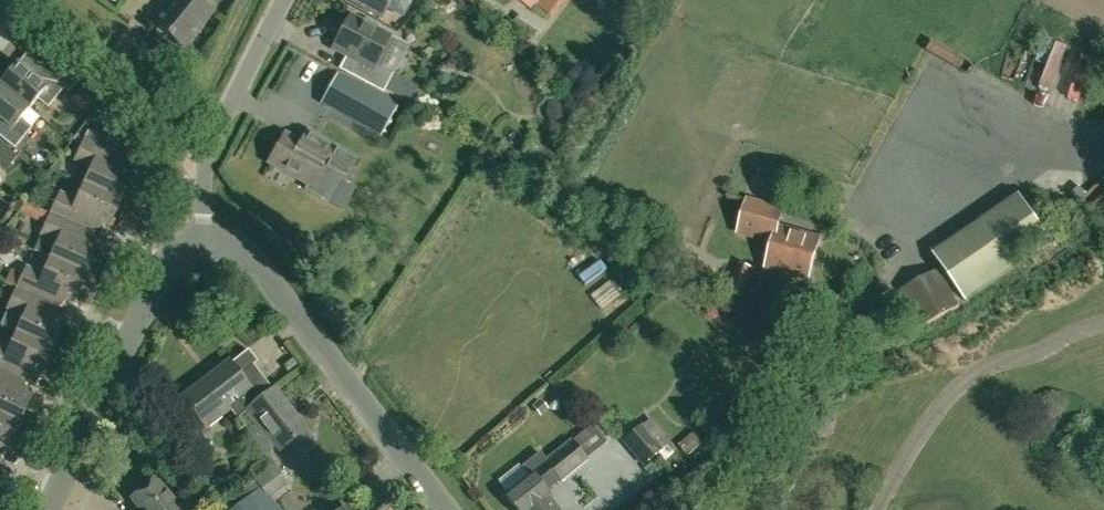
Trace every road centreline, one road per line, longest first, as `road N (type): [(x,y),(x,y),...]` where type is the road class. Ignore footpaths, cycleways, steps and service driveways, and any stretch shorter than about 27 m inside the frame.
road 1 (unclassified): [(441,509),(246,257),(197,239)]
road 2 (unclassified): [(45,509),(157,266),(197,239)]
road 3 (unclassified): [(883,509),(959,379),(1030,334),(1103,312)]
road 4 (unclassified): [(201,172),(281,0)]
road 5 (residential): [(201,172),(102,57)]

